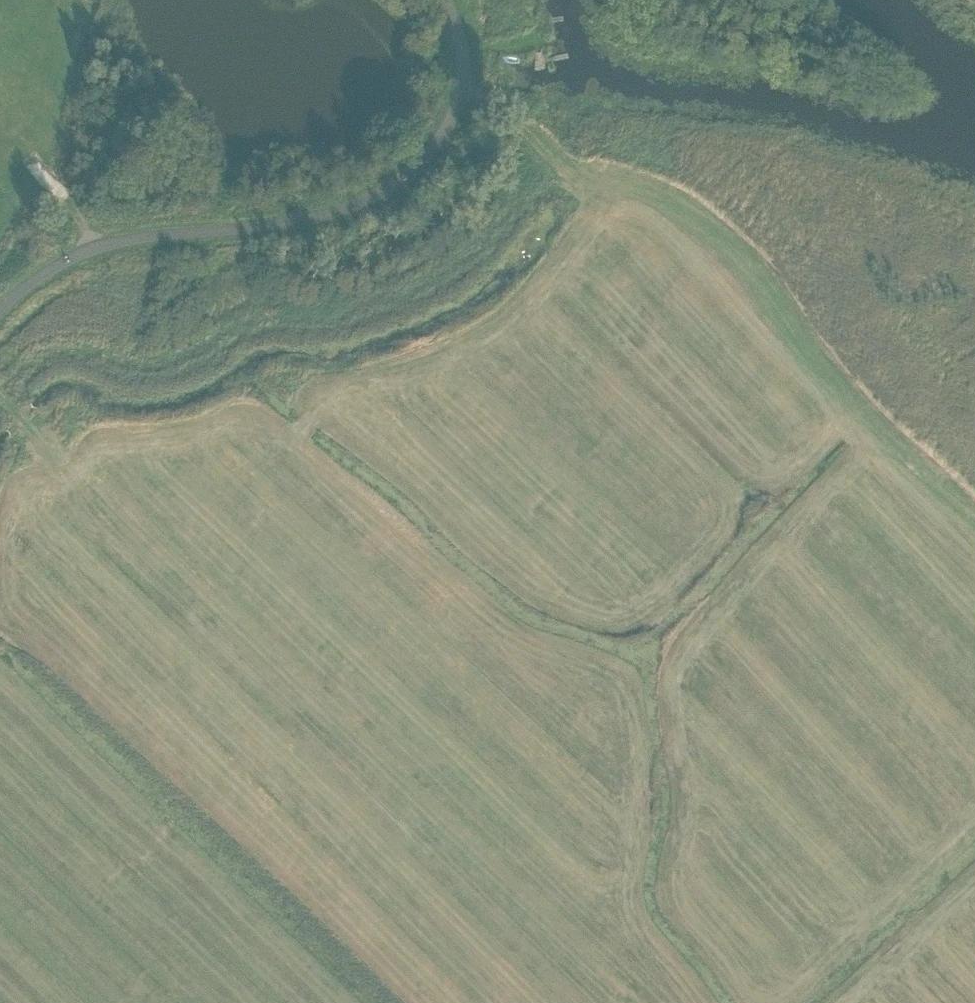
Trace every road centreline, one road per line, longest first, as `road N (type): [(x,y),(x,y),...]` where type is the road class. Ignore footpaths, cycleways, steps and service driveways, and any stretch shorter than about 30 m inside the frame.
road 1 (unclassified): [(458,0),(469,67),(464,99),(437,152),(400,180),(342,219),(109,254),(0,326)]

